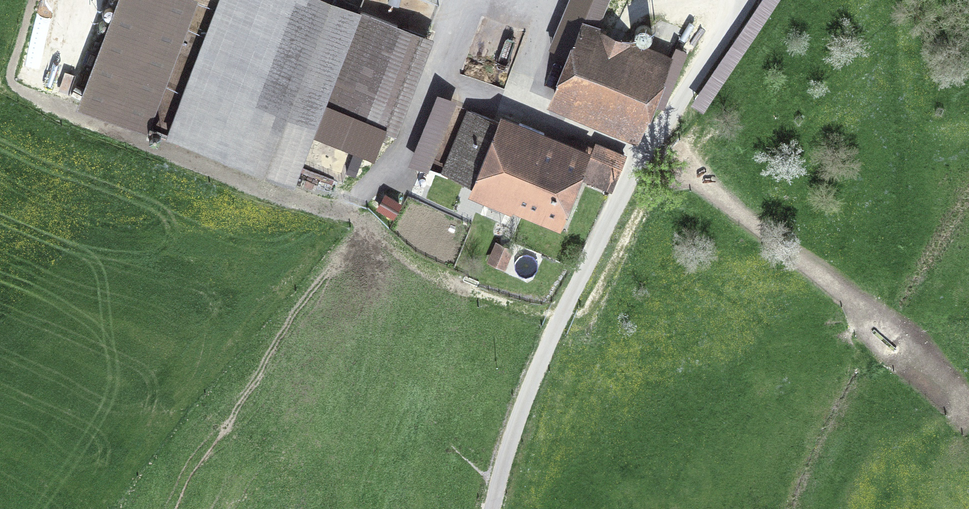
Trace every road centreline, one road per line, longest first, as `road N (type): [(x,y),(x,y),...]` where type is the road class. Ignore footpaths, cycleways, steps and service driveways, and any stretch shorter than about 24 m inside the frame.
road 1 (unclassified): [(493,508),(529,377),(607,221),(751,0)]
road 2 (track): [(351,207),(436,276),(559,318)]

